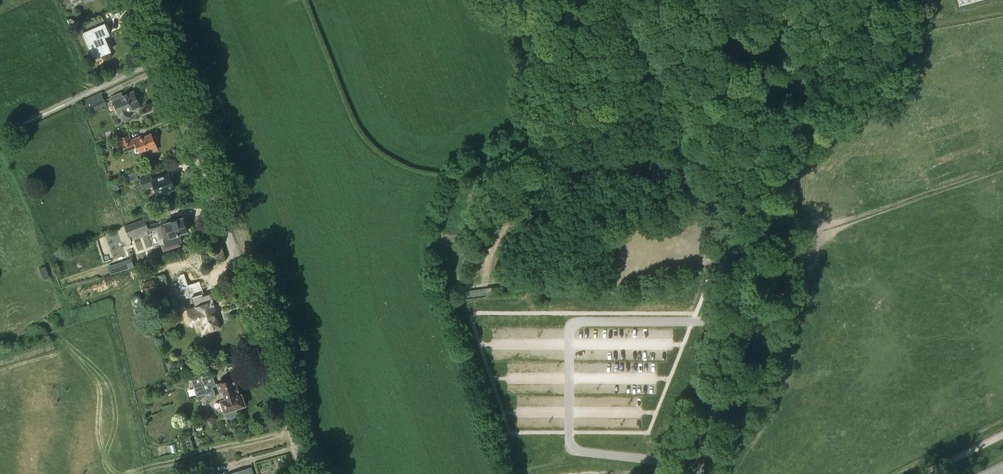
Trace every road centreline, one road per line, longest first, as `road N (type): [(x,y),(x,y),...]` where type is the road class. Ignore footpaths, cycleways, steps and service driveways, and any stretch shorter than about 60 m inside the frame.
road 1 (unclassified): [(304,473),(214,194),(134,0)]
road 2 (track): [(0,134),(159,60)]

